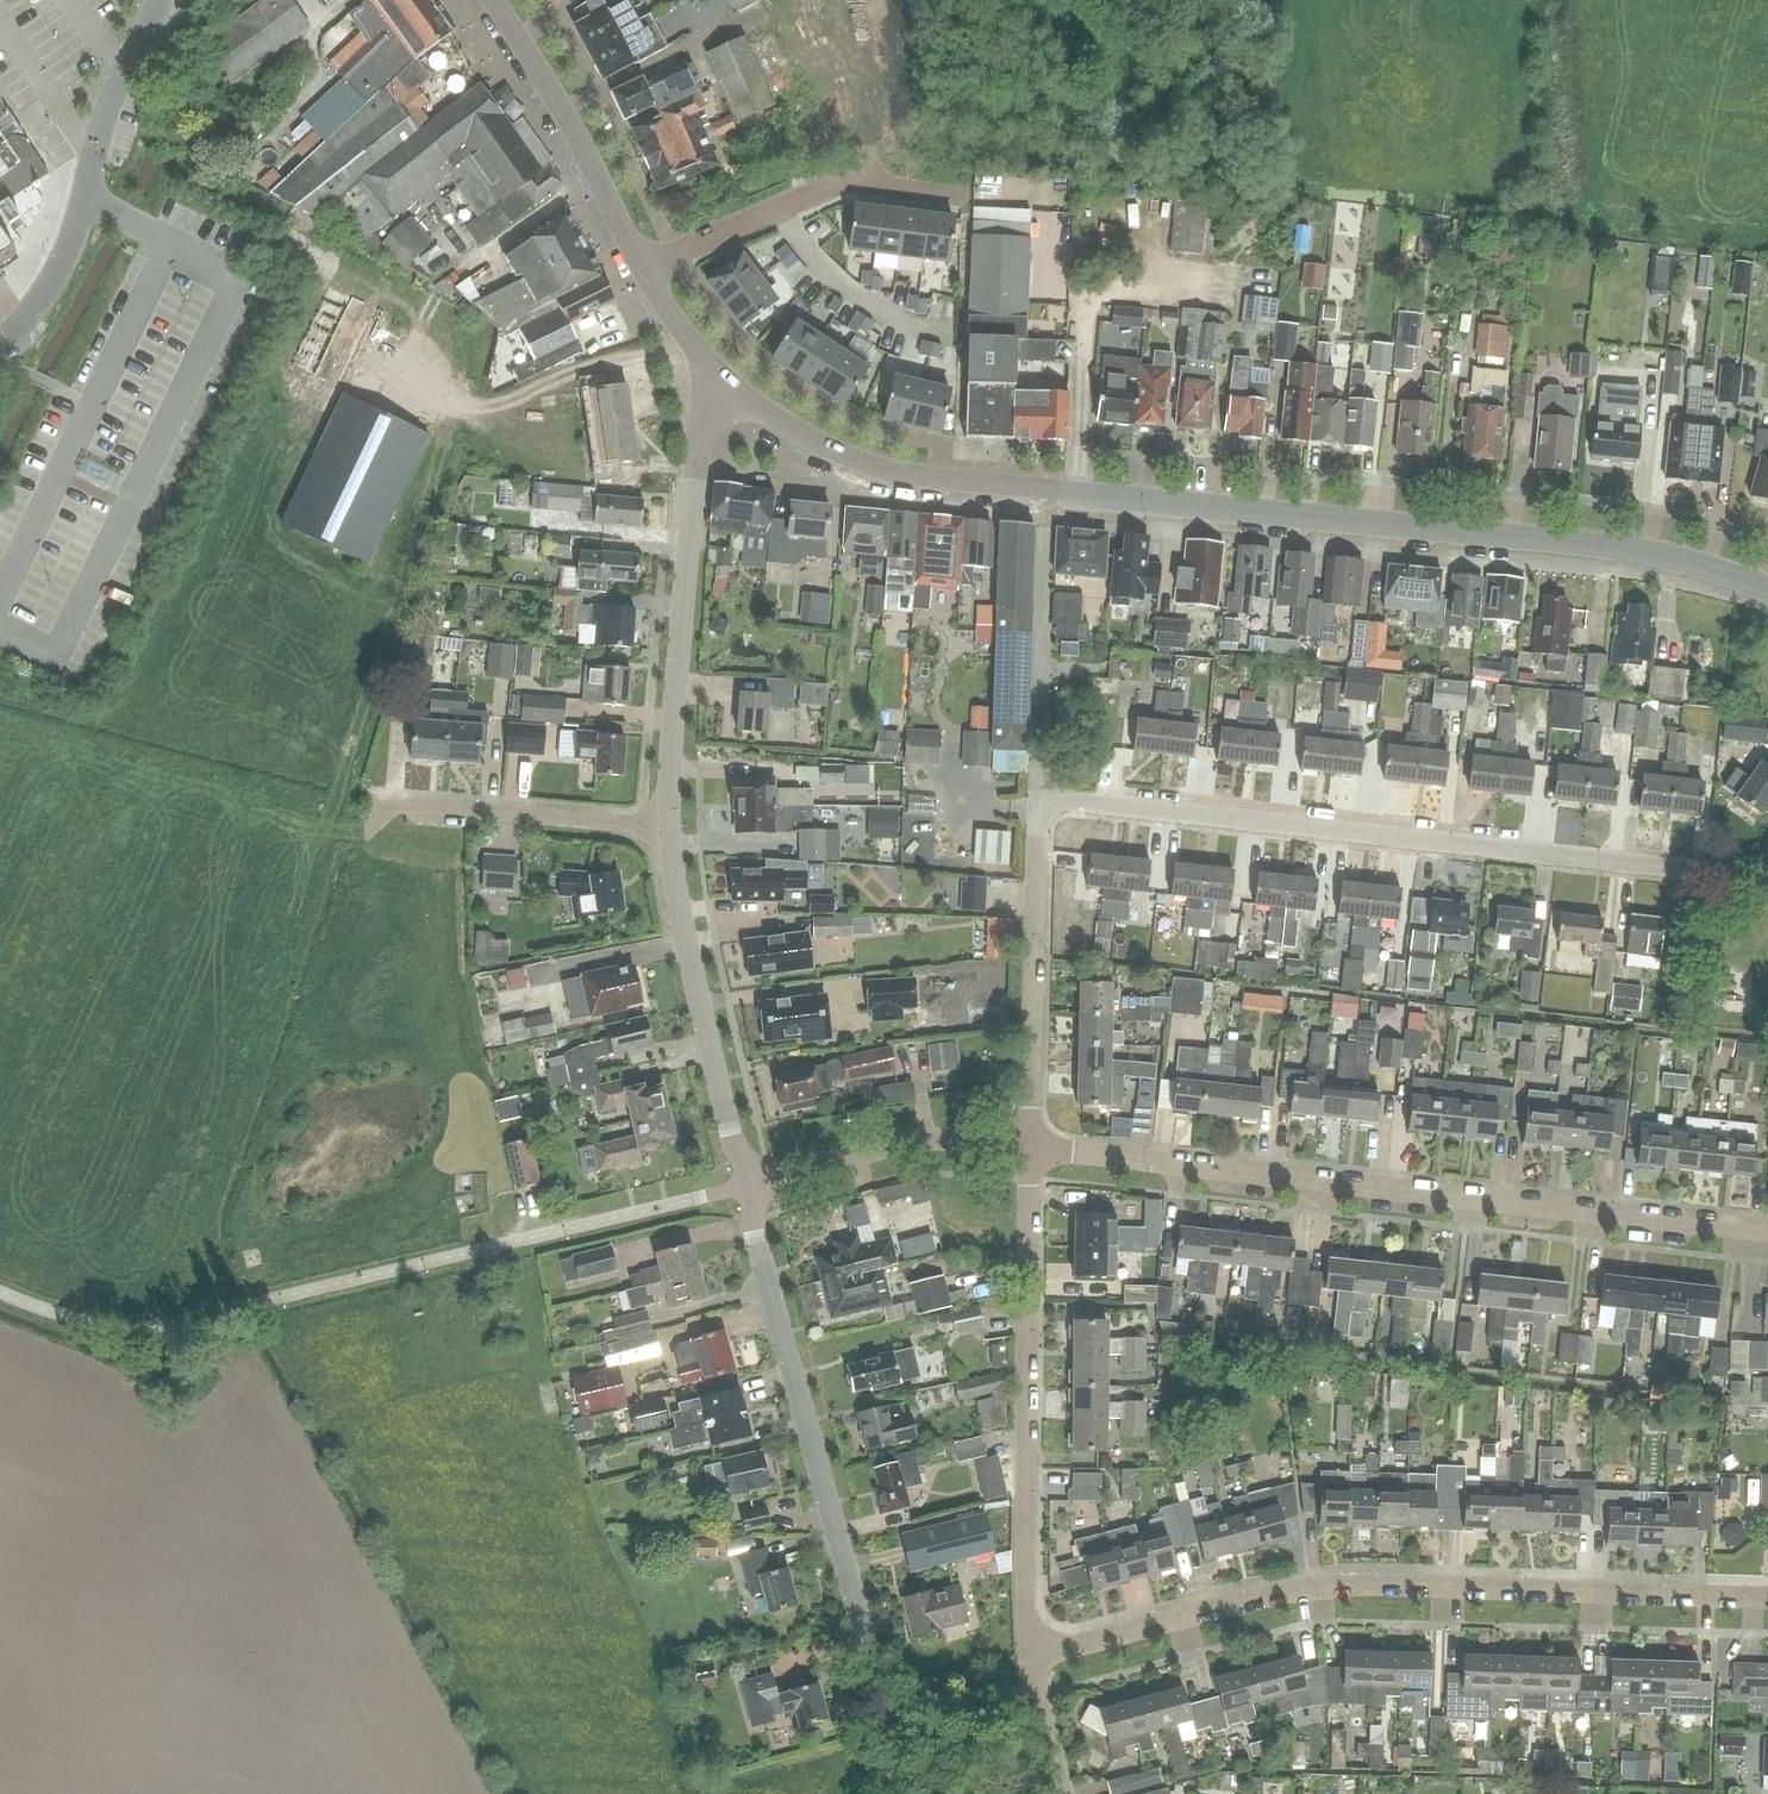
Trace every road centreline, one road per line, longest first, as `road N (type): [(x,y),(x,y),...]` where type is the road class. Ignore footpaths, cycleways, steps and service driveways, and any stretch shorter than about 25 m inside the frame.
road 1 (tertiary): [(1767,591),(1638,549),(883,470),(724,388)]
road 2 (residential): [(1026,1653),(1285,1589),(1341,1584),(1767,1600)]
road 3 (residential): [(1767,1231),(1029,1145)]
road 4 (residential): [(1038,798),(1767,875)]
road 5 (tertiary): [(913,1793),(745,1186)]
road 6 (residential): [(1026,1653),(1029,1145)]
road 7 (tertiary): [(669,824),(691,479),(701,422),(724,388)]
road 8 (tertiary): [(159,0),(108,100),(64,256),(39,301),(0,342)]
road 9 (tertiary): [(745,1186),(675,896),(669,824)]
road 10 (residential): [(1029,1145),(1038,798)]
road 11 (track): [(1072,494),(1088,295),(1127,278),(1223,290)]
road 12 (tertiary): [(643,266),(492,0)]
road 13 (residential): [(669,824),(379,803)]
road 14 (residential): [(745,1186),(928,1141),(1029,1145)]
road 15 (residential): [(778,209),(844,289),(883,314),(952,337)]
road 16 (residential): [(867,181),(856,0)]
road 17 (residential): [(1329,0),(1333,78),(1360,158)]
road 18 (residential): [(643,266),(778,209)]
road 19 (tertiary): [(724,388),(643,266)]
road 20 (residential): [(1055,1793),(1026,1653)]
road 21 (residential): [(1038,798),(1040,661)]

